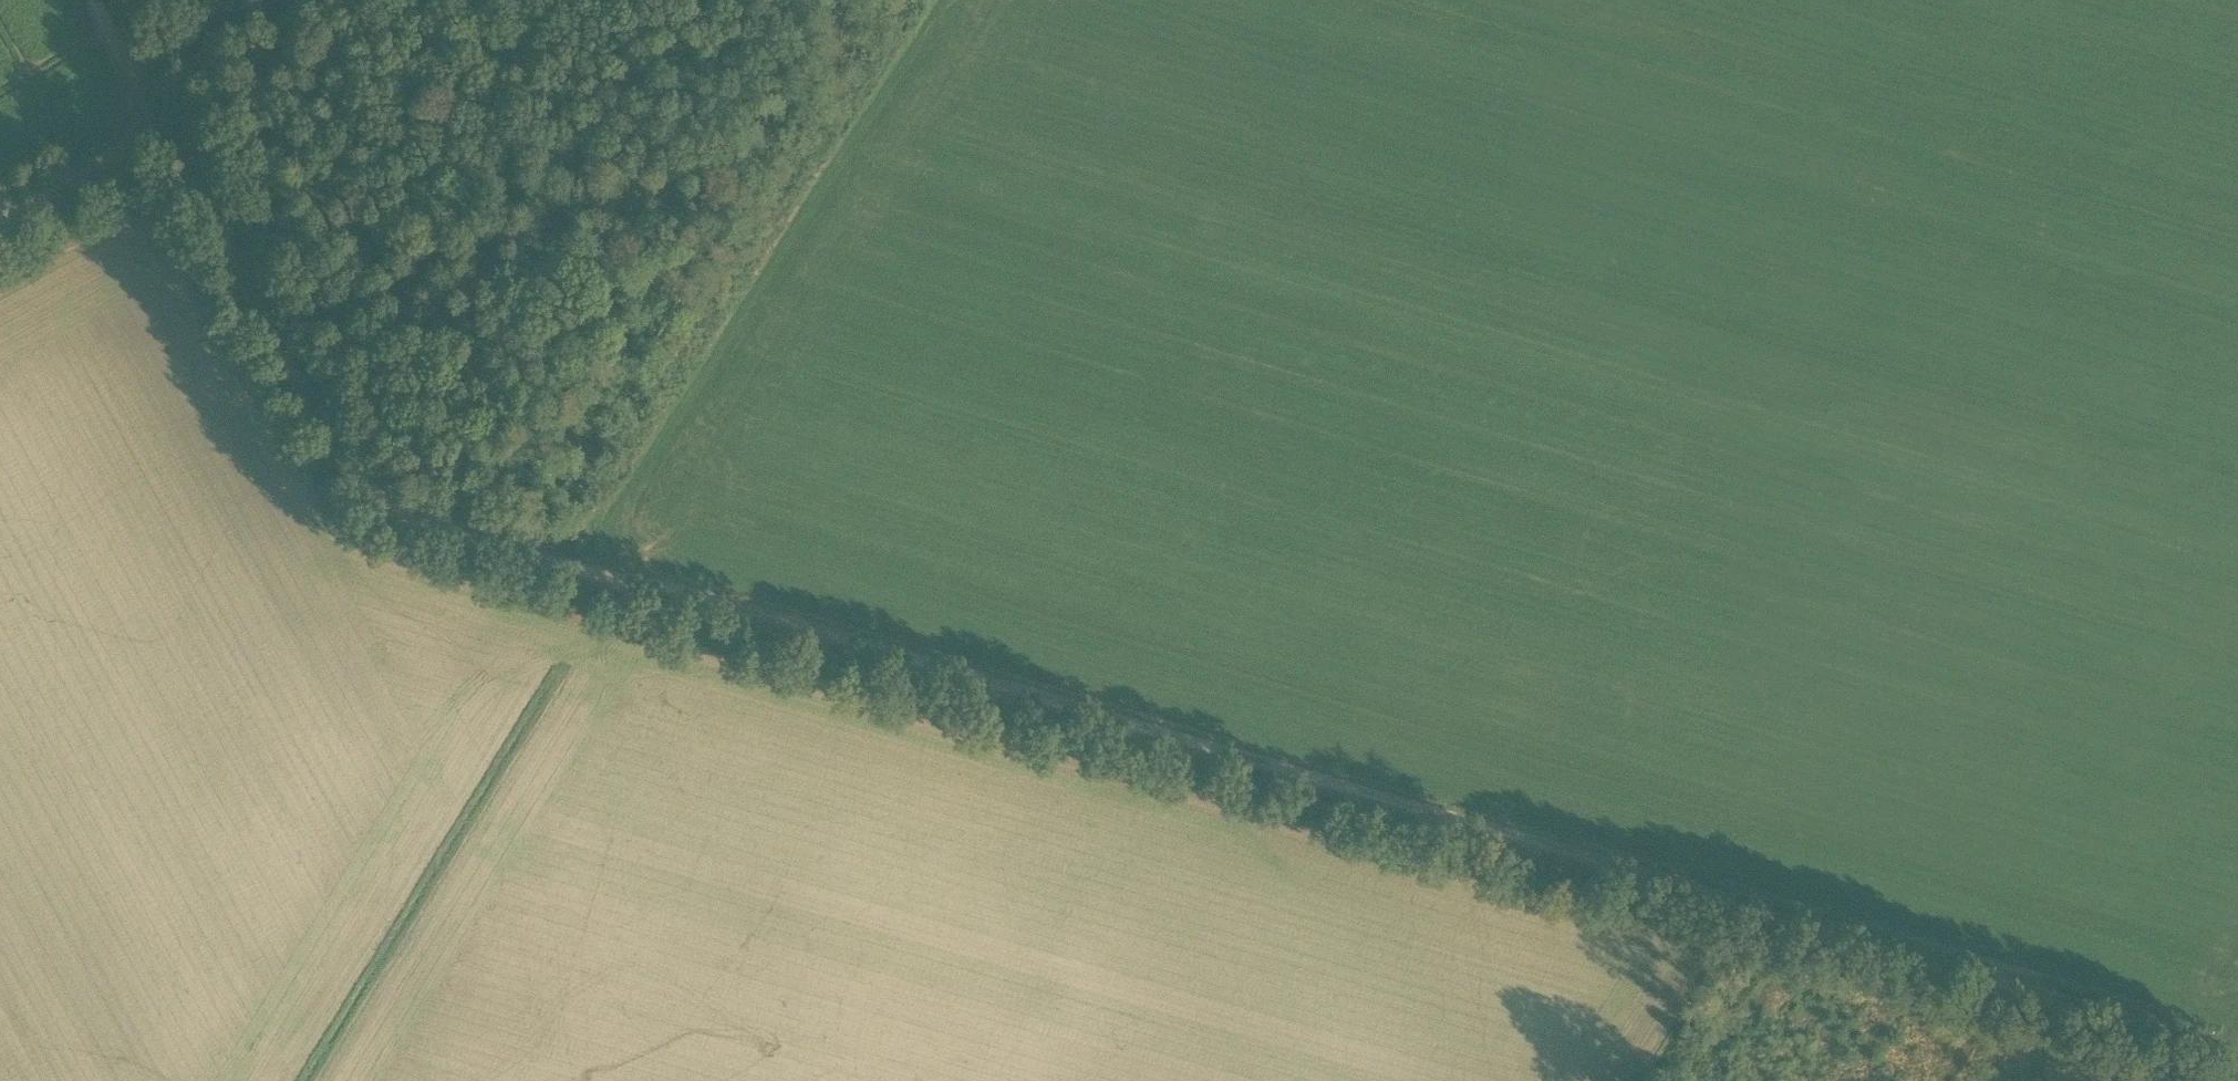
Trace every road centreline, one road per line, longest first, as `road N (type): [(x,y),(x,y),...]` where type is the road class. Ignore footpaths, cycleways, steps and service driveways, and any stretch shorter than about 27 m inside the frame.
road 1 (track): [(1995,976),(566,563)]
road 2 (track): [(566,563),(401,515),(372,488),(168,127)]
road 3 (track): [(2237,1067),(2141,1018),(1995,976)]
road 4 (track): [(168,127),(0,220)]
road 5 (track): [(95,0),(168,127)]

